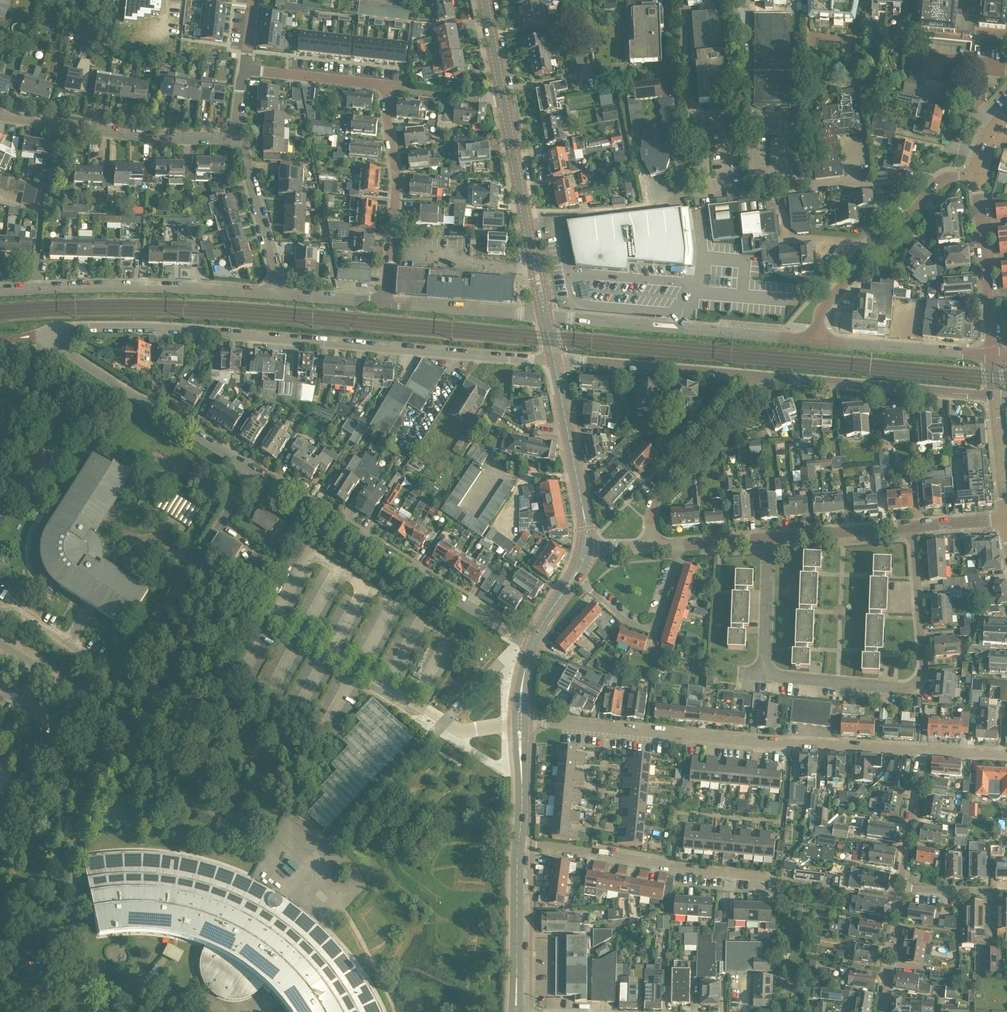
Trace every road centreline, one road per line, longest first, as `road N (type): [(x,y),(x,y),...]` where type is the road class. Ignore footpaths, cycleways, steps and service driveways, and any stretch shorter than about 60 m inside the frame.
road 1 (residential): [(534,645),(53,343),(54,331)]
road 2 (residential): [(554,359),(143,326),(54,331)]
road 3 (residential): [(923,751),(522,724)]
road 4 (residential): [(914,524),(918,680),(907,689),(765,679)]
road 5 (residential): [(280,294),(151,287),(0,292)]
road 6 (residential): [(546,317),(815,341)]
road 7 (residential): [(779,879),(523,845)]
road 8 (residential): [(995,395),(750,376)]
road 9 (residential): [(815,341),(823,311),(933,188),(976,175)]
road 10 (residential): [(236,138),(154,137),(0,115)]
road 11 (secondary): [(546,317),(504,102)]
road 12 (residential): [(383,299),(396,190),(384,87)]
road 13 (residential): [(650,544),(650,510),(663,487),(742,400),(750,376)]
road 14 (residential): [(750,376),(554,359)]
road 15 (secondary): [(586,548),(554,359)]
road 16 (residential): [(992,356),(976,175)]
road 17 (residential): [(676,544),(652,628),(625,620),(577,576)]
road 18 (residential): [(992,356),(815,341)]
road 19 (secondary): [(520,1011),(523,845)]
road 20 (residential): [(546,317),(383,299)]
road 21 (residential): [(280,294),(236,138)]
road 22 (residential): [(768,538),(914,524)]
road 23 (residential): [(765,679),(768,538)]
road 24 (residential): [(384,87),(245,69)]
road 25 (residential): [(902,888),(923,751)]
road 26 (residential): [(883,1011),(902,888)]
road 27 (secondary): [(523,845),(522,724)]
road 28 (residential): [(504,102),(384,87)]

